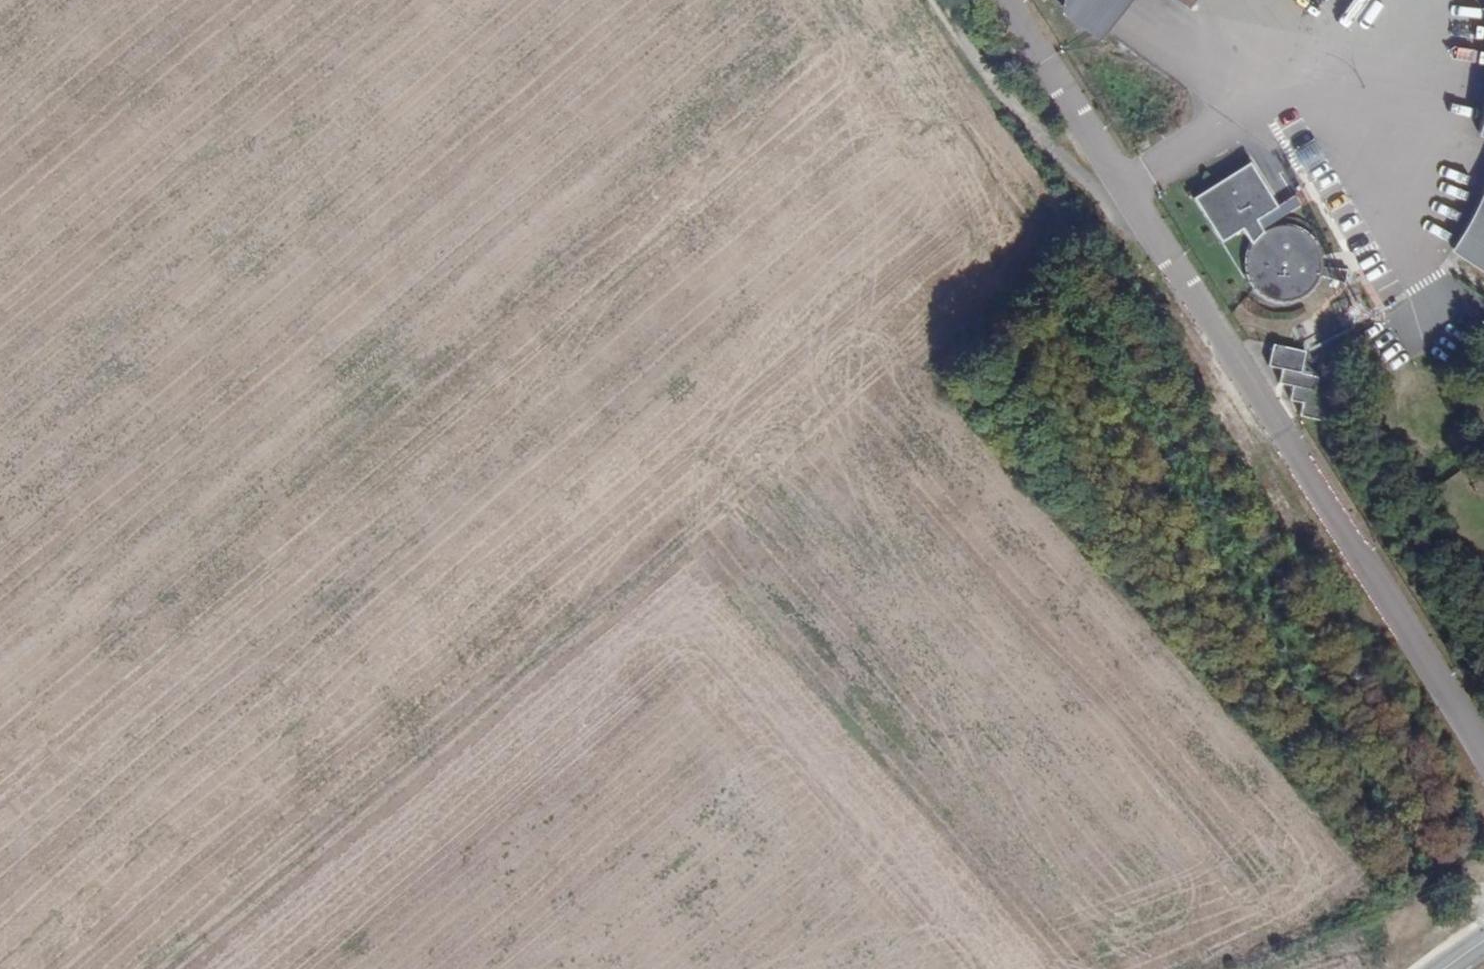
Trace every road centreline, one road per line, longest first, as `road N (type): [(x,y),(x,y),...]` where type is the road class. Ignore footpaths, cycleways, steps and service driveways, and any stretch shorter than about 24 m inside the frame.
road 1 (track): [(928,0),(1056,162),(1119,171)]
road 2 (track): [(1483,896),(1290,968)]

